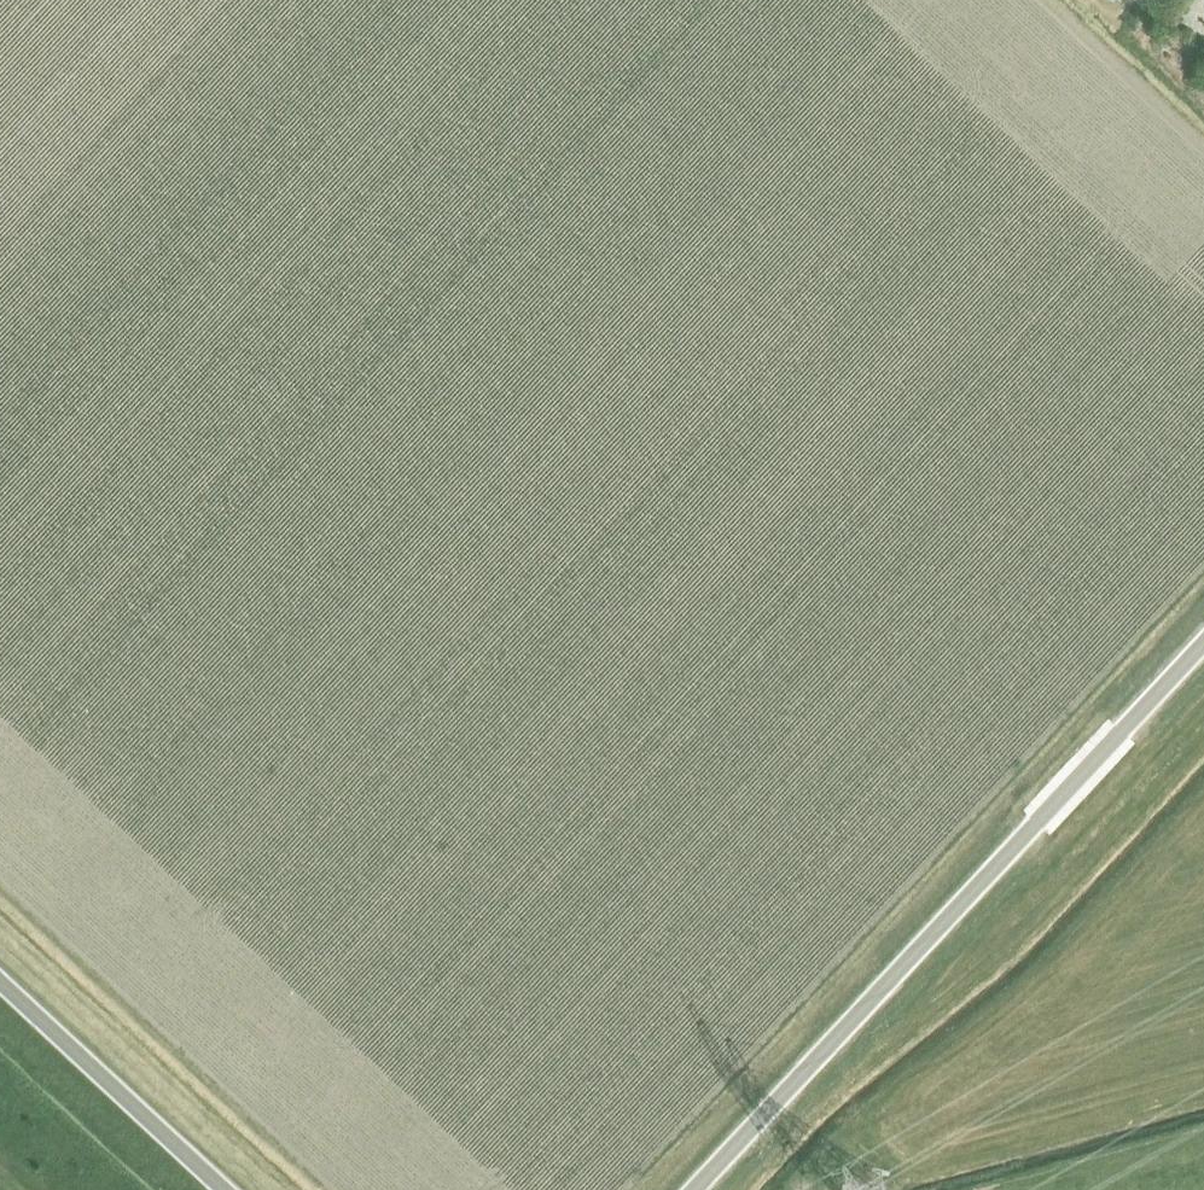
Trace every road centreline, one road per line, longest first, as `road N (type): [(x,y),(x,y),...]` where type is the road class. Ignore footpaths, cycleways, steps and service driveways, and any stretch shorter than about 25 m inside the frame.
road 1 (unclassified): [(1203,646),(699,1189)]
road 2 (tertiary): [(217,1189),(0,989)]

